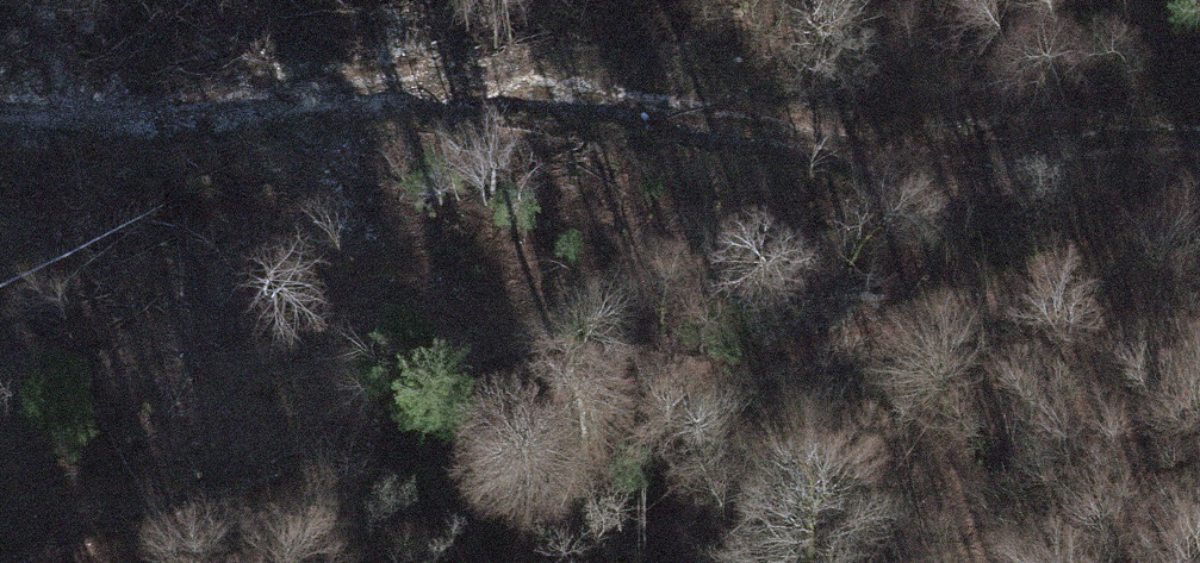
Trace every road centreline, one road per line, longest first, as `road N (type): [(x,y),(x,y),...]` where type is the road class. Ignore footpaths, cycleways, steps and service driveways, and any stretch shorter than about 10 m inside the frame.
road 1 (track): [(0,107),(430,81),(686,105),(1199,127)]
road 2 (track): [(53,562),(565,403),(967,315),(1199,219)]

